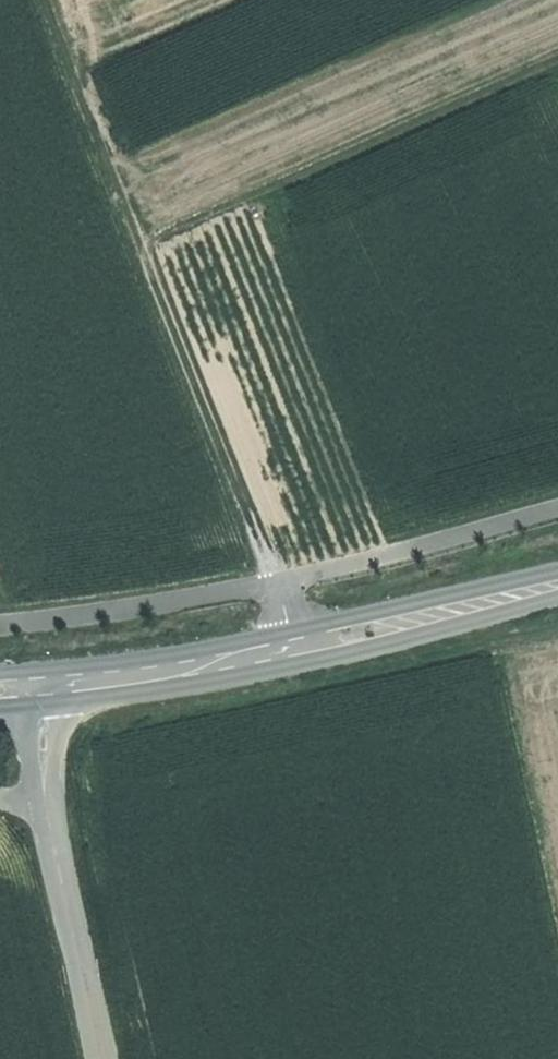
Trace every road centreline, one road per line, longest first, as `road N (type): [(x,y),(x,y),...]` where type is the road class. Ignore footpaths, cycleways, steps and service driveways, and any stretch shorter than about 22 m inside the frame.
road 1 (track): [(303,644),(52,0)]
road 2 (secondary): [(557,583),(303,644),(0,687)]
road 3 (track): [(147,240),(557,59)]
road 4 (track): [(104,1058),(47,814),(36,685)]

